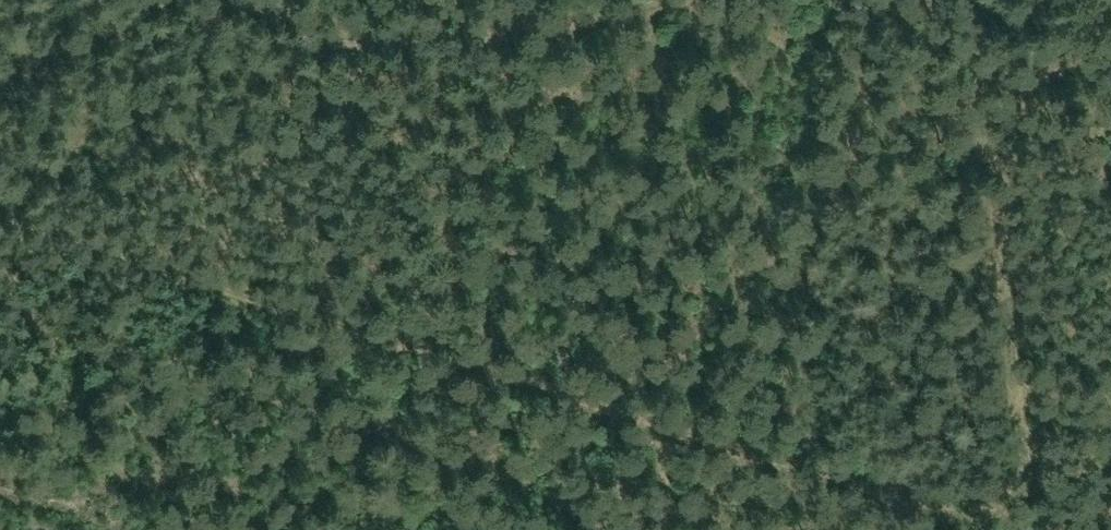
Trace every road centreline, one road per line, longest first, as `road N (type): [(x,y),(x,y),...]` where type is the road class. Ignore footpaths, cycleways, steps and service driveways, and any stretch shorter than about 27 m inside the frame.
road 1 (track): [(0,221),(864,489),(1014,507),(1110,478)]
road 2 (track): [(965,0),(1007,245),(1026,502)]
road 3 (track): [(704,0),(639,32),(515,41),(393,39),(272,0)]
road 4 (track): [(675,529),(675,521),(639,505),(622,483),(623,415)]

